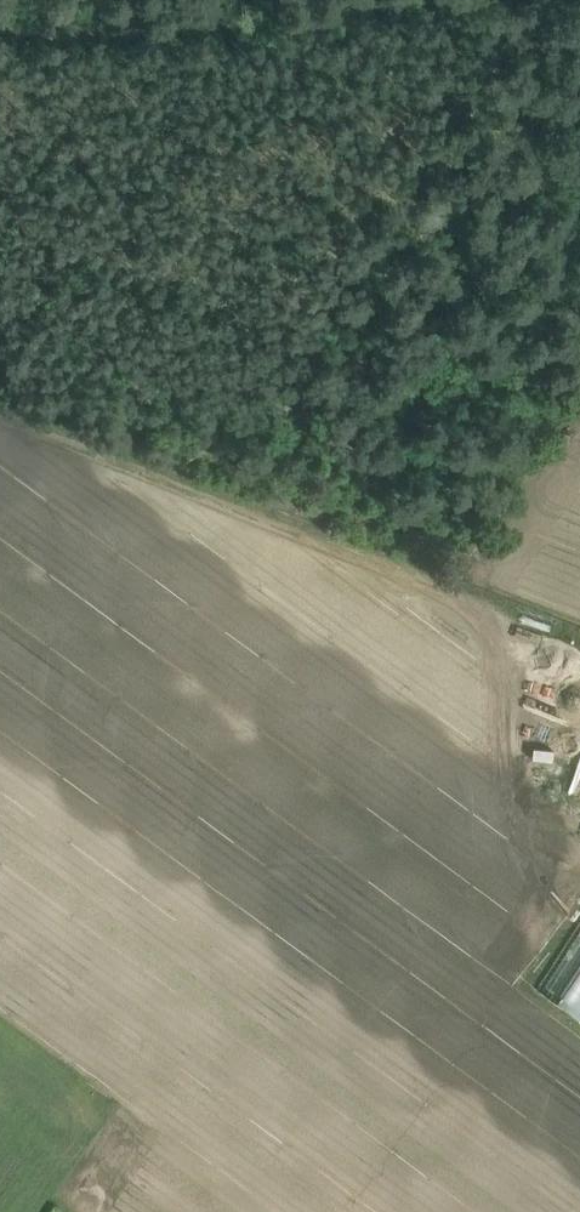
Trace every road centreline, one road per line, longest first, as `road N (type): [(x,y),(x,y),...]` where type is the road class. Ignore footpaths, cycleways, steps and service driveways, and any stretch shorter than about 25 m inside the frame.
road 1 (track): [(555,0),(310,34),(0,36)]

